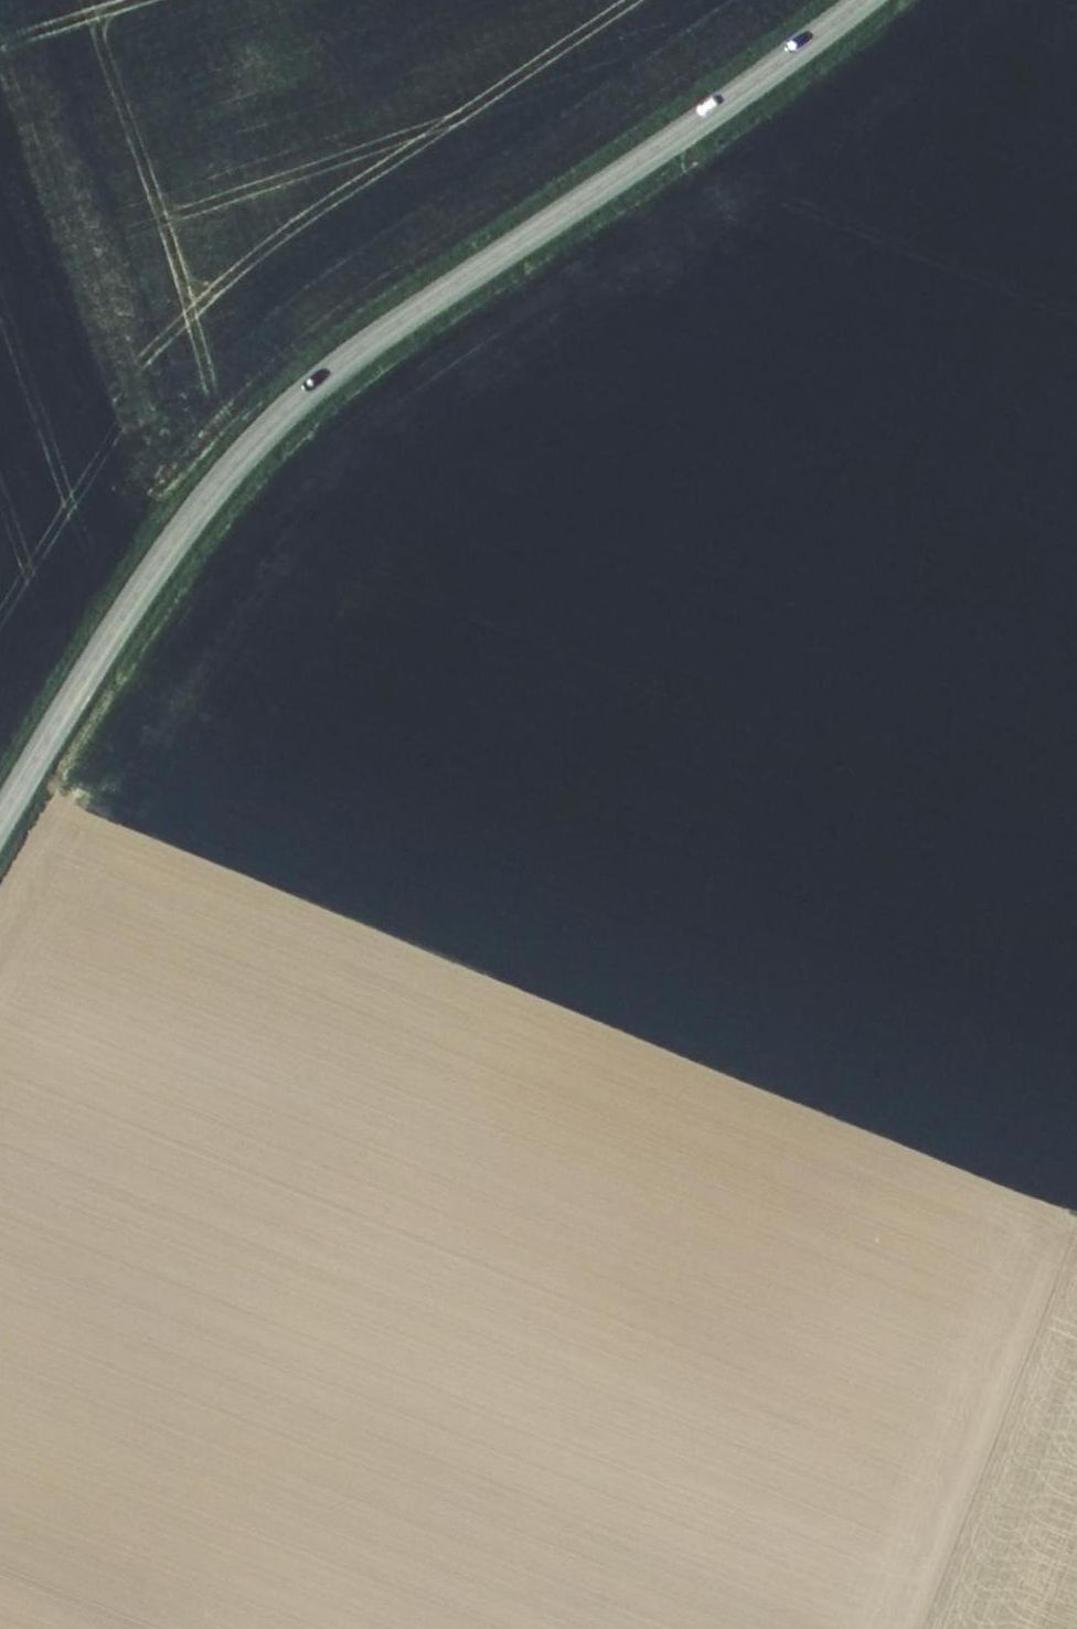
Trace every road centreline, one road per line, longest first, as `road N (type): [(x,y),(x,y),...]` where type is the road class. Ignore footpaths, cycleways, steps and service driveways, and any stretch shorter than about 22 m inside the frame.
road 1 (tertiary): [(865,0),(727,103),(380,335),(282,416),(162,559),(0,824)]

